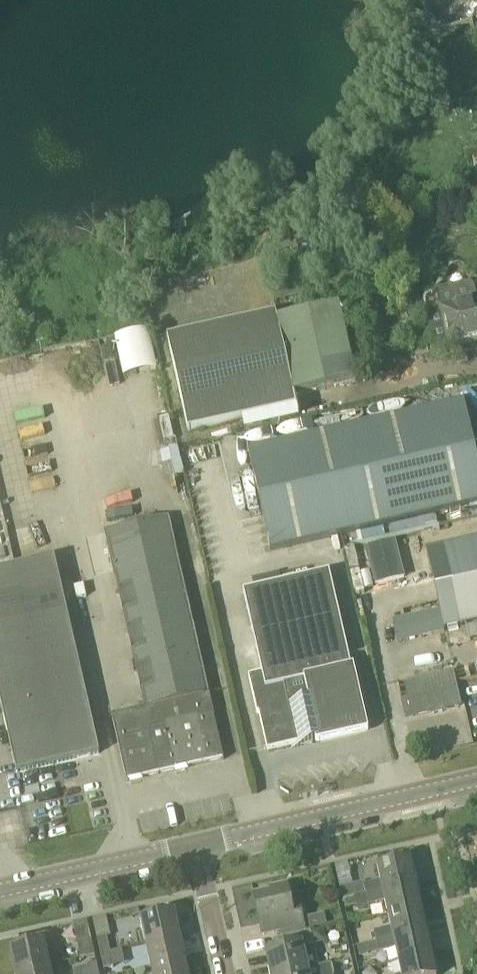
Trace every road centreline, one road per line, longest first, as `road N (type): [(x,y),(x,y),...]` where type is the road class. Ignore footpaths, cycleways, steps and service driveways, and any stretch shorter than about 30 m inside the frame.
road 1 (secondary): [(197,846),(476,780)]
road 2 (secondary): [(0,889),(197,846)]
road 3 (residential): [(226,973),(197,846)]

